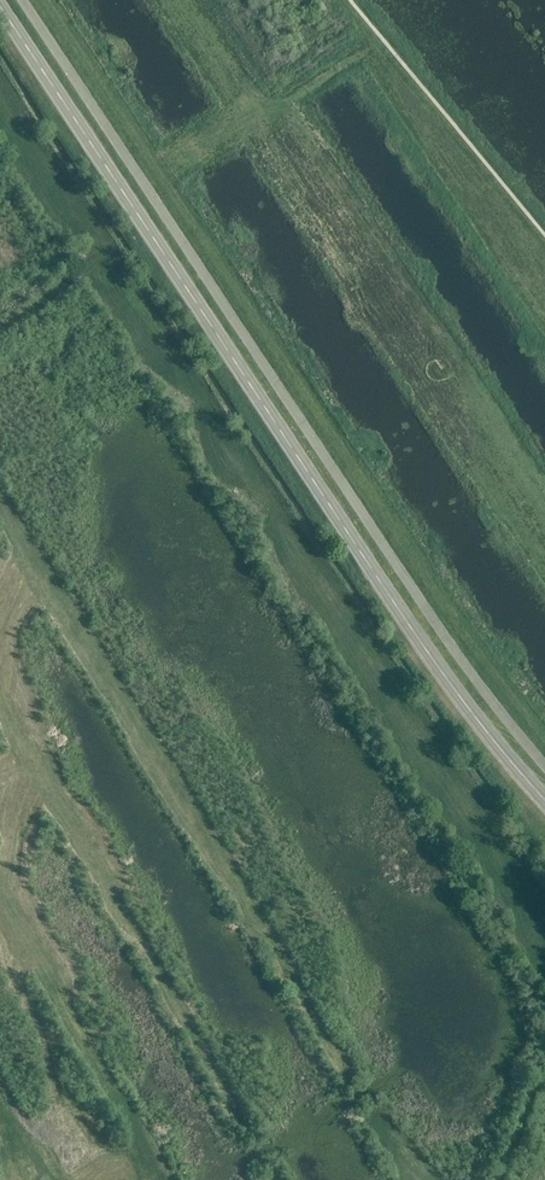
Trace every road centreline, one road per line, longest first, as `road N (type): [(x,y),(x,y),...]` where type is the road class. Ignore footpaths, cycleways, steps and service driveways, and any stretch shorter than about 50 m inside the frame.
road 1 (secondary): [(544,799),(401,615),(0,8)]
road 2 (unclassified): [(544,766),(443,634),(23,0)]

